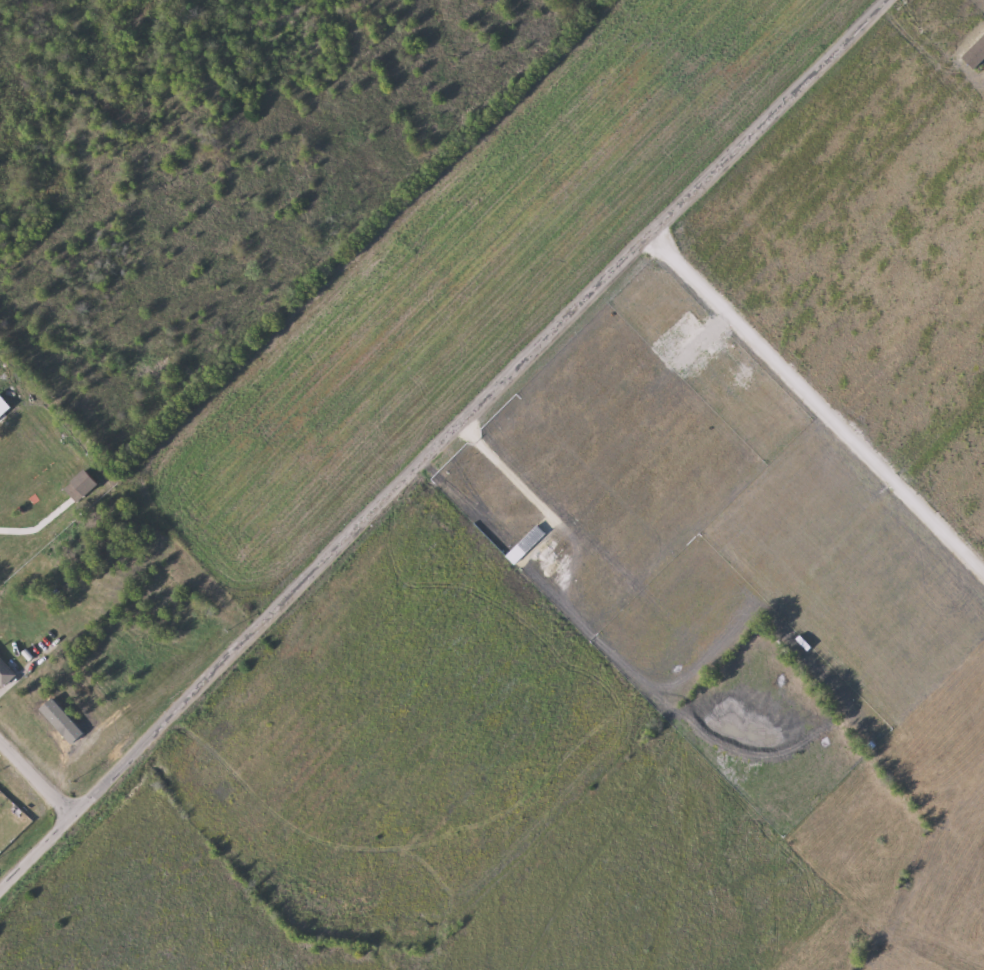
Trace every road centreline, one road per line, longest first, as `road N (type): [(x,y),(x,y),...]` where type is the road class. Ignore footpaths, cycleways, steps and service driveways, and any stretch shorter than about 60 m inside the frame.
road 1 (residential): [(0,891),(887,0)]
road 2 (track): [(813,75),(983,269)]

